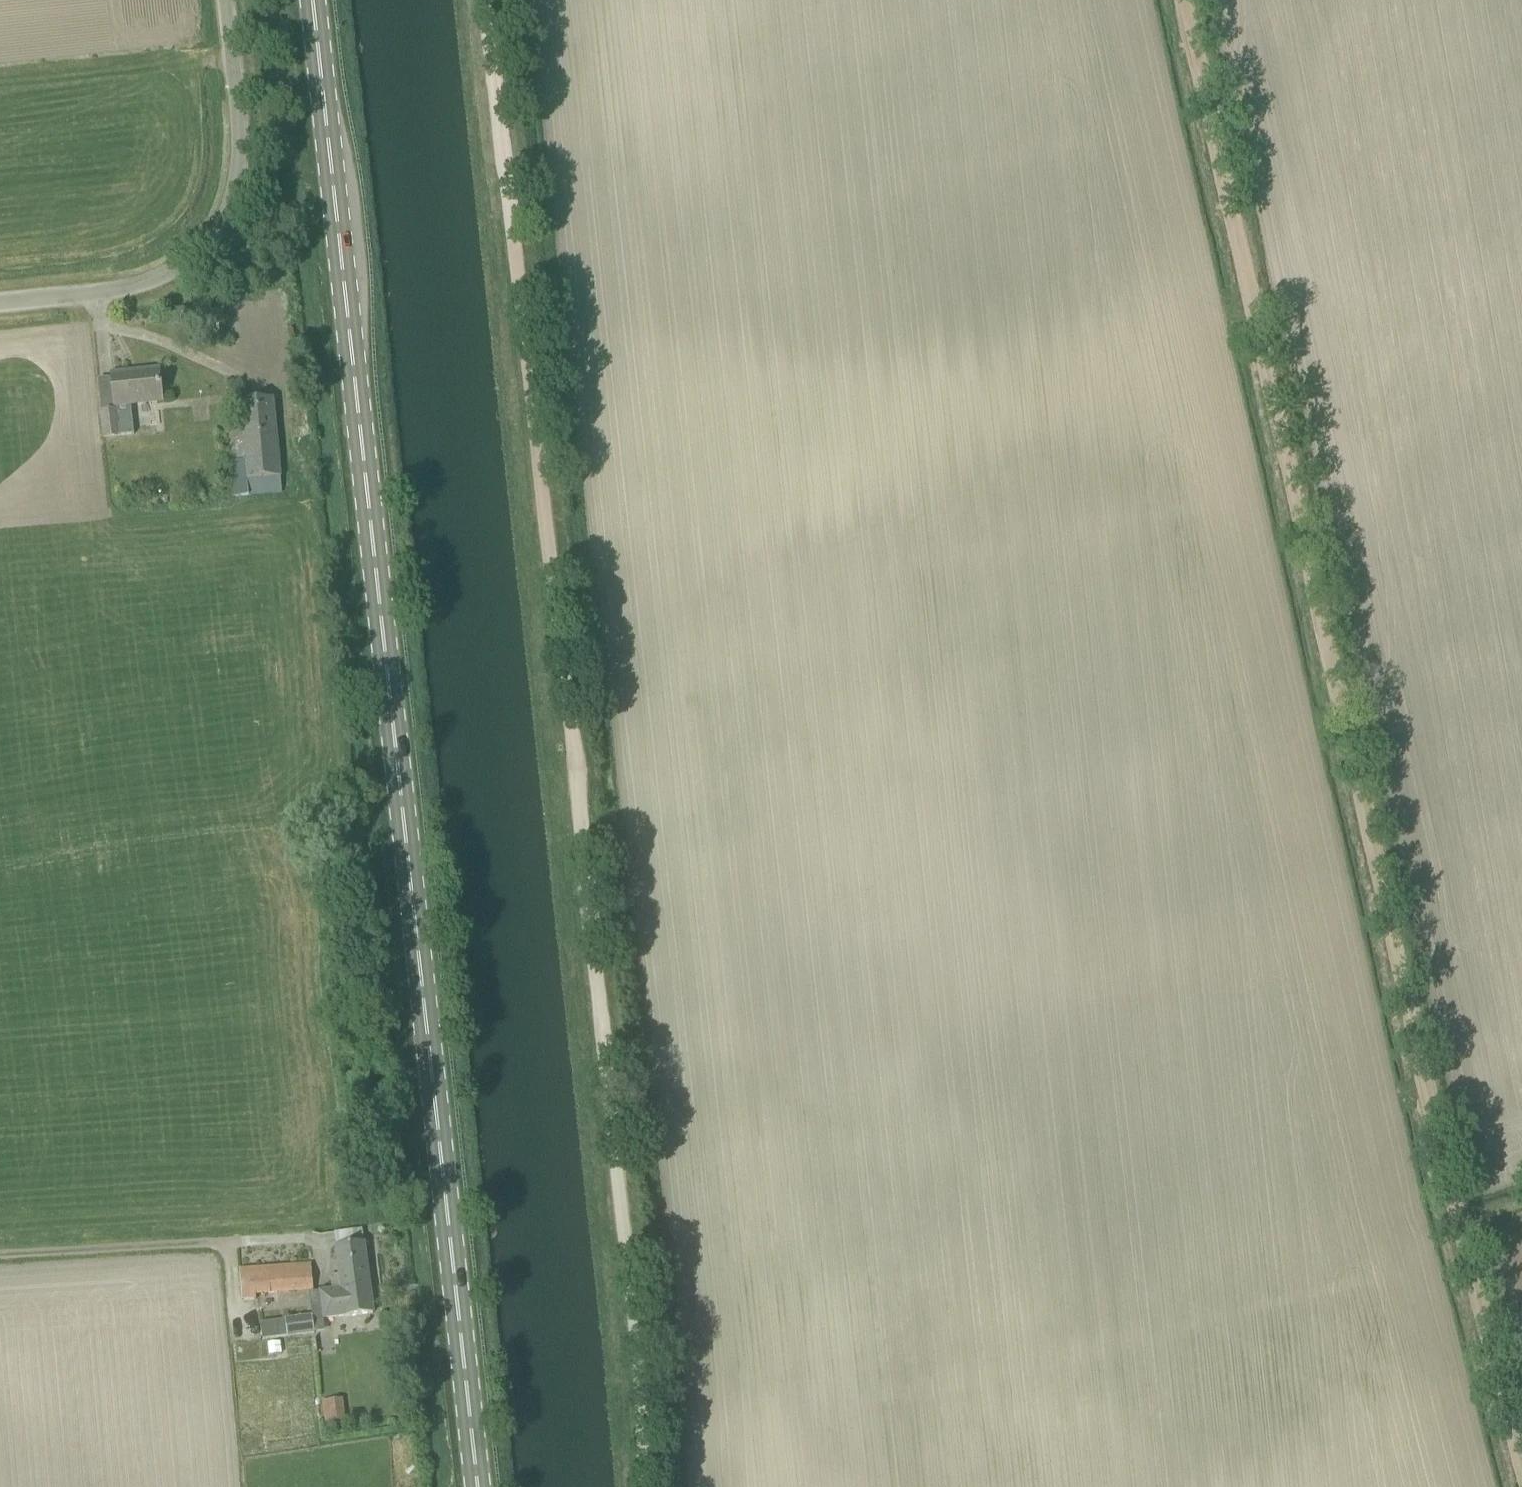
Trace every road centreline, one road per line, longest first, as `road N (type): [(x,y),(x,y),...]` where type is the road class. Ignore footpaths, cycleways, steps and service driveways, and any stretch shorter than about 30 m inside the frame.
road 1 (primary): [(479,1486),(314,0)]
road 2 (track): [(646,1486),(484,0)]
road 3 (track): [(1200,0),(1484,1213)]
road 4 (unclassified): [(0,309),(96,300),(177,275),(221,239),(243,168),(224,0)]
road 5 (track): [(0,1262),(235,1247)]
road 6 (track): [(1484,1213),(1521,1370)]

